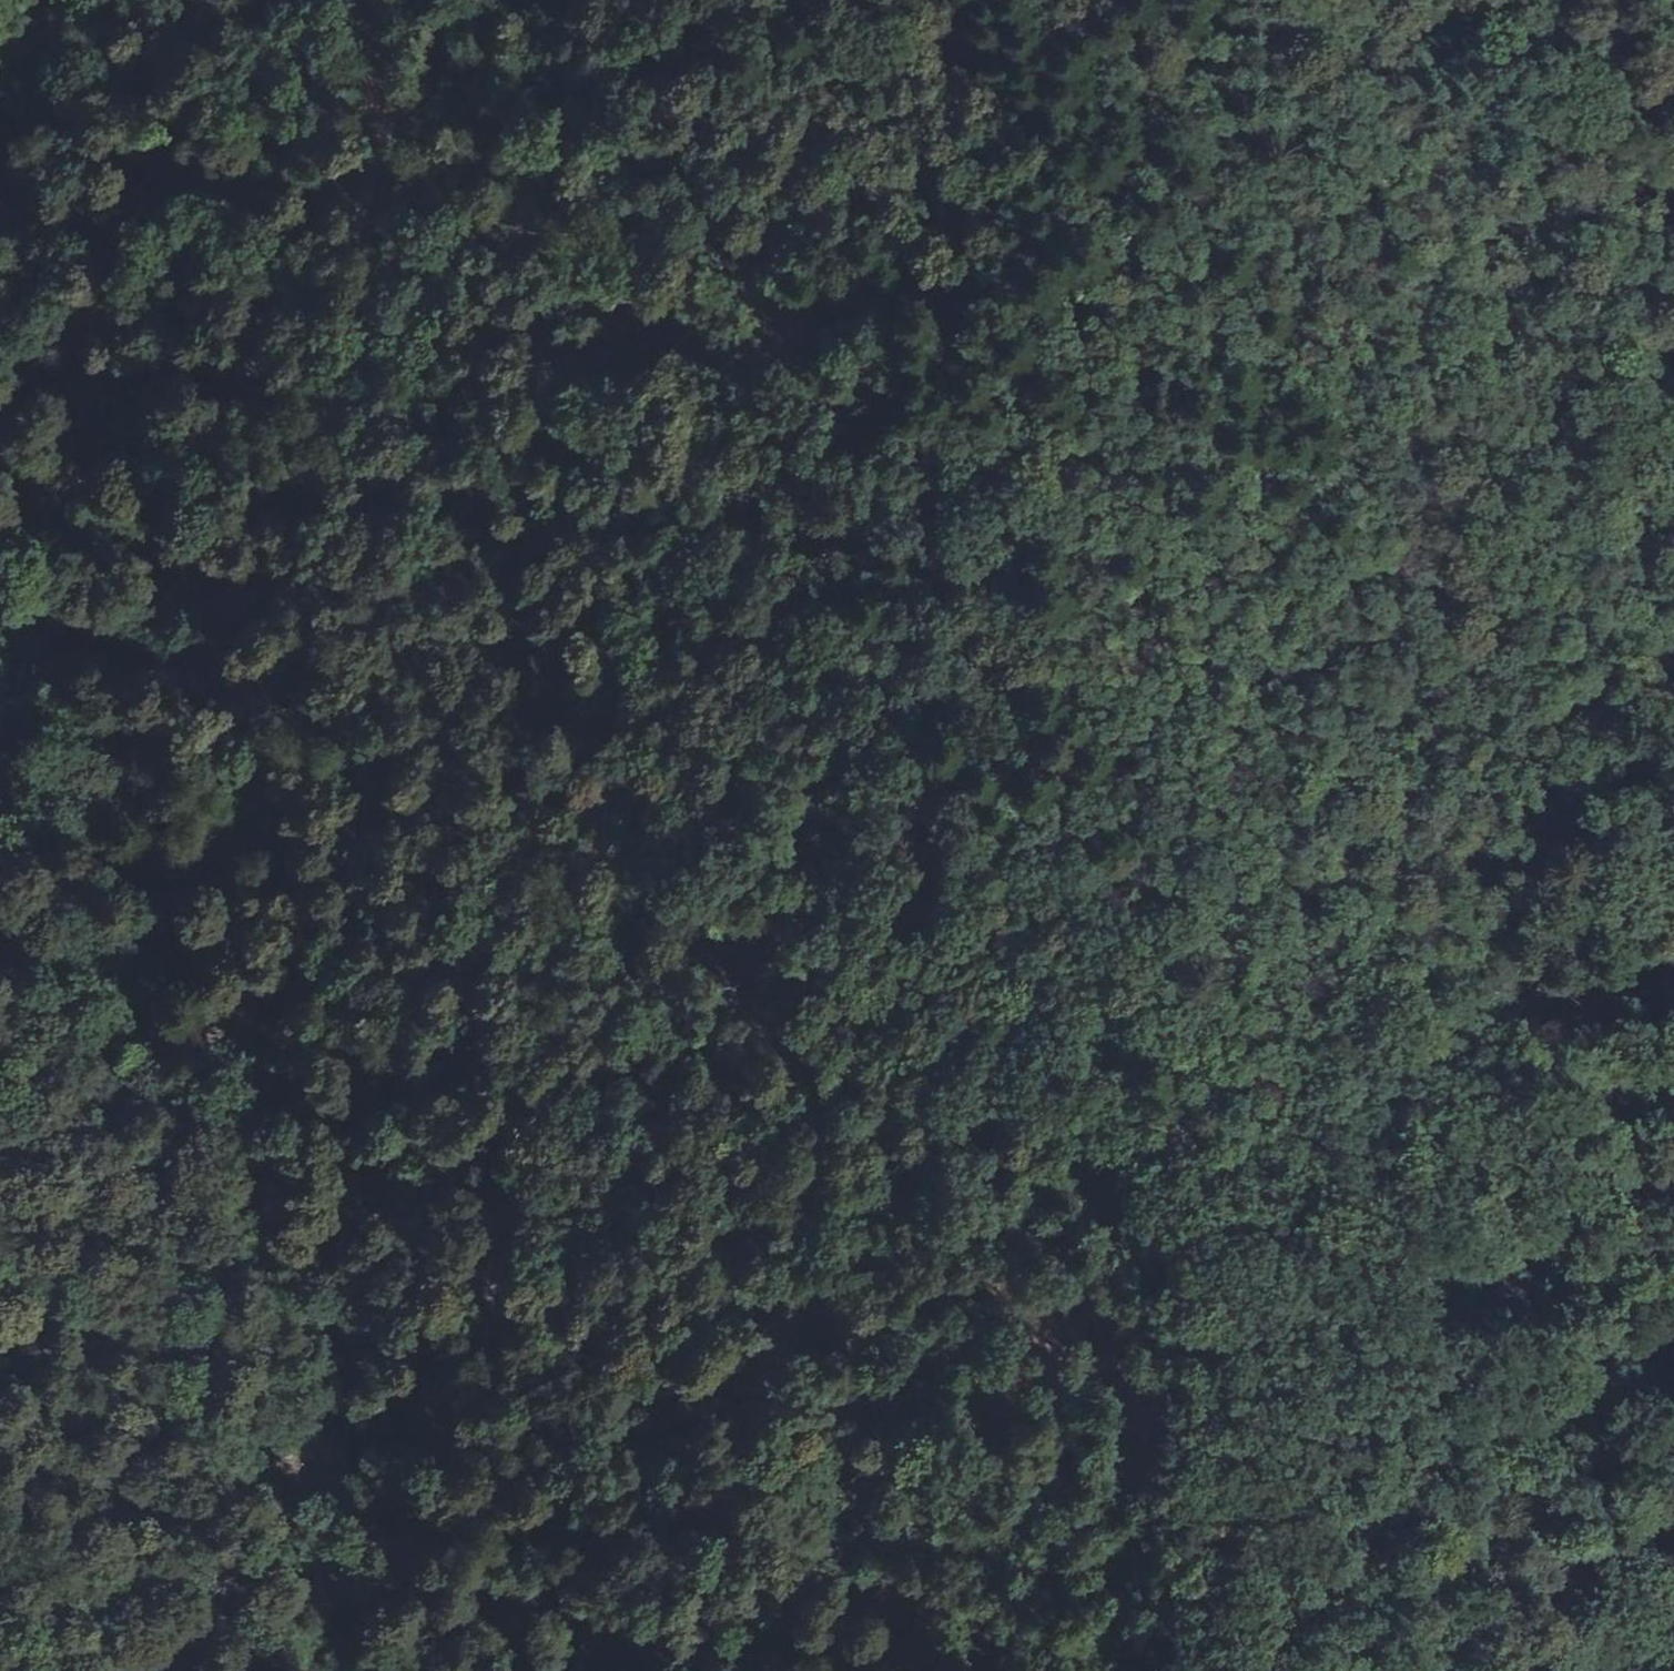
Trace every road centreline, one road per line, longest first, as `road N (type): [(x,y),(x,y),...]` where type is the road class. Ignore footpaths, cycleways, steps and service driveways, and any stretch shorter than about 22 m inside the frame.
road 1 (track): [(1673,1338),(1609,1298),(1413,1105),(1311,1034),(1202,1001),(1127,998),(1087,1042),(1068,1085)]
road 2 (track): [(1486,1670),(1173,1390)]
road 3 (track): [(1077,1670),(1157,1519),(1173,1390)]
road 4 (track): [(66,0),(0,171)]

